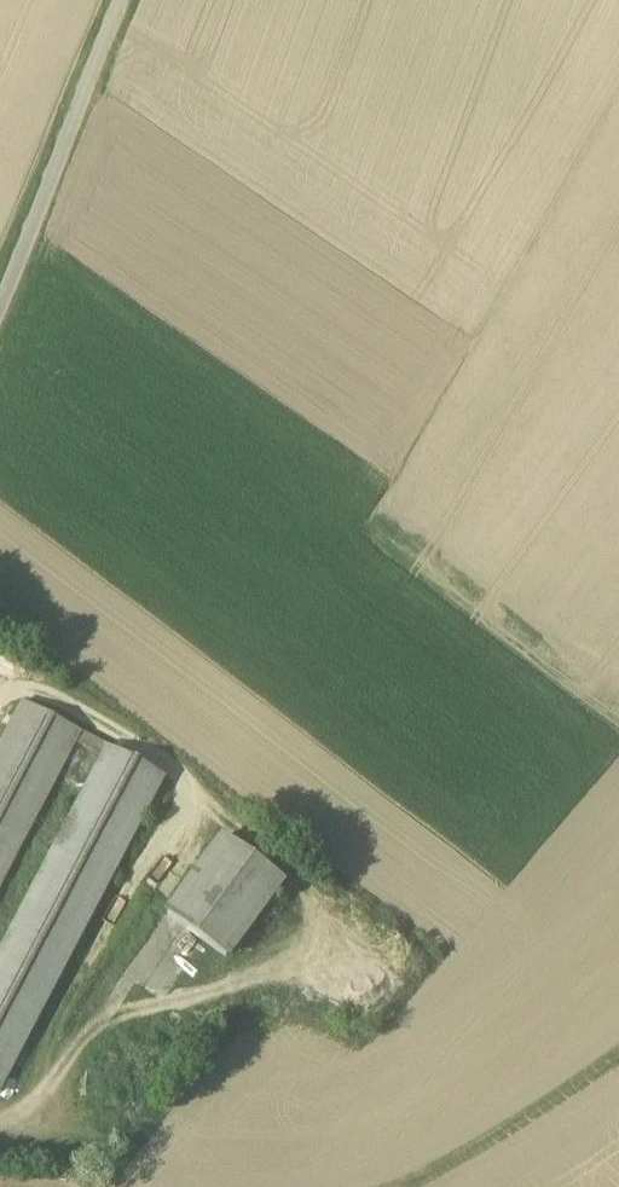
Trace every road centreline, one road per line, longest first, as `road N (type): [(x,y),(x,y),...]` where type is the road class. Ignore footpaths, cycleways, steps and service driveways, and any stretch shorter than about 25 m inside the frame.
road 1 (unclassified): [(0,311),(132,0)]
road 2 (track): [(423,1186),(618,1065)]

